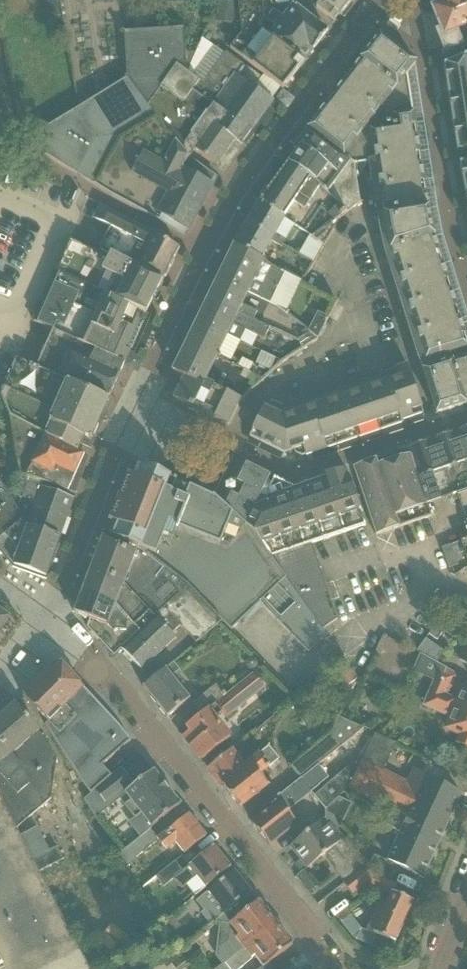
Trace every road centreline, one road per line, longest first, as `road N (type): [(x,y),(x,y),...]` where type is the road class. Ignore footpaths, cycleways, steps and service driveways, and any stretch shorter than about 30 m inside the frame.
road 1 (residential): [(49,624),(117,684),(336,968)]

